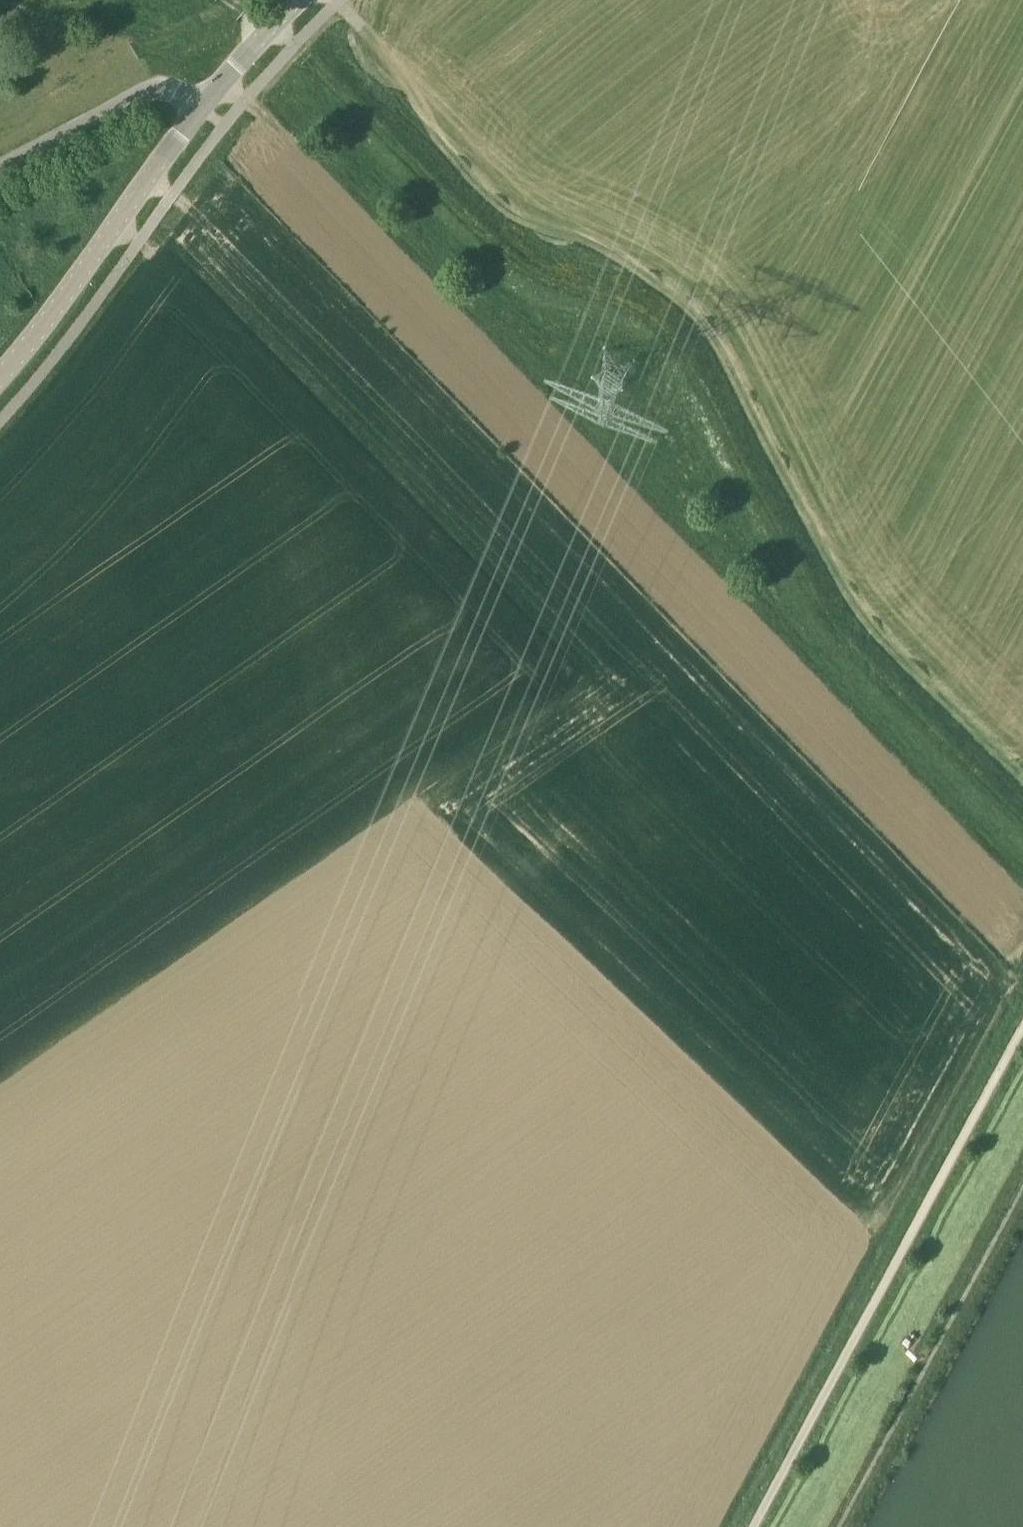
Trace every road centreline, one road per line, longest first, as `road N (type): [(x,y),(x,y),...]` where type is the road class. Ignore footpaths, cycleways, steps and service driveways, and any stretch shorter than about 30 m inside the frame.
road 1 (unclassified): [(758,1526),(1022,1035)]
road 2 (tertiary): [(0,373),(201,108)]
road 3 (unclassified): [(0,162),(148,86),(201,108)]
road 4 (tertiary): [(201,108),(301,0)]

